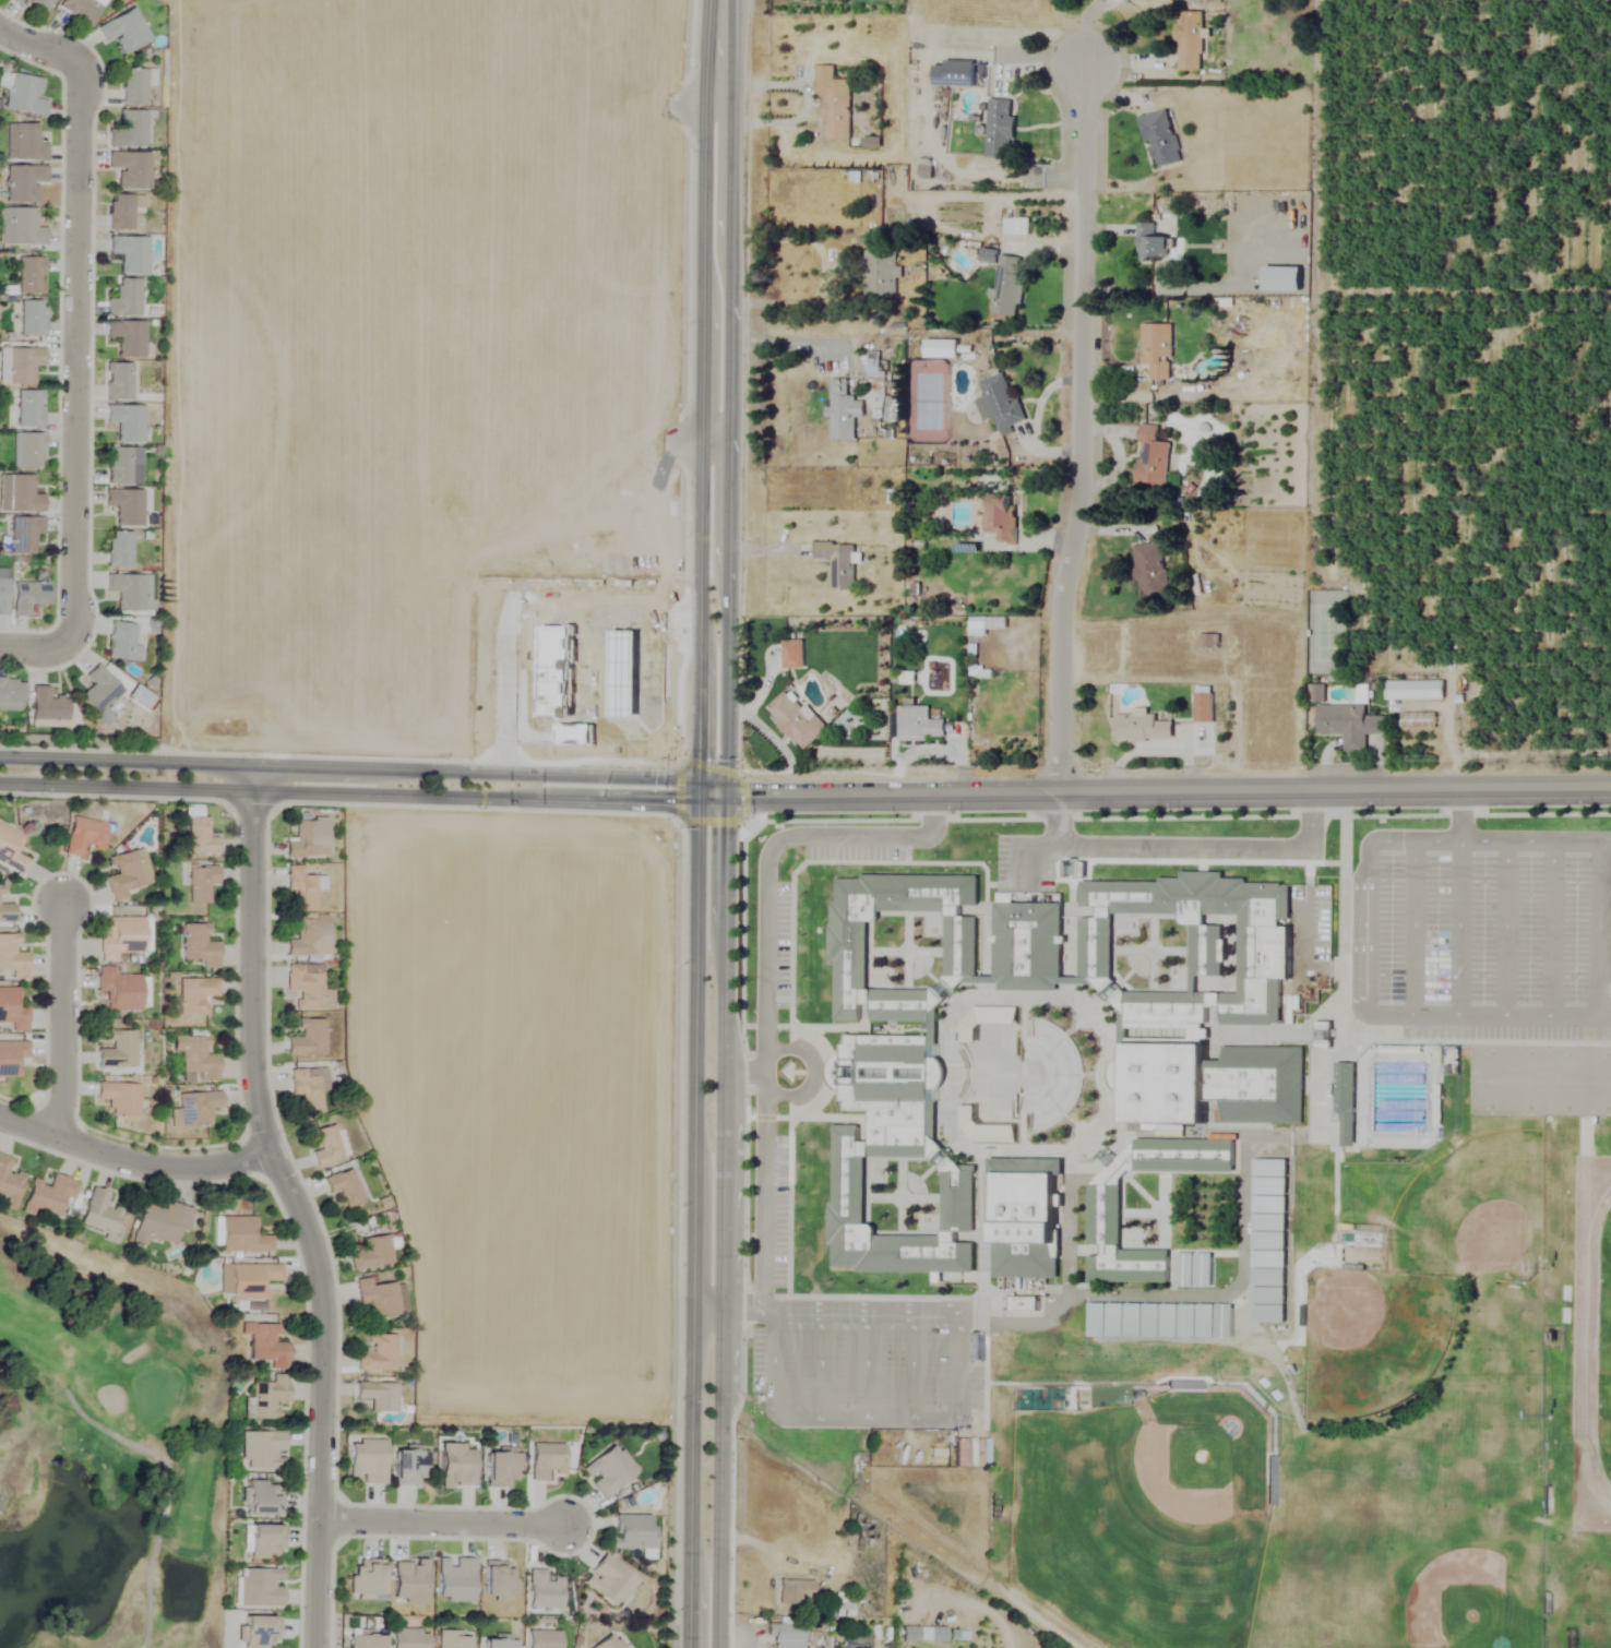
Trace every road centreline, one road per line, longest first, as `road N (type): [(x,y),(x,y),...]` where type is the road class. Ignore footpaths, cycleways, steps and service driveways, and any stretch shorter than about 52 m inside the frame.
road 1 (secondary): [(718,85),(702,120),(690,1647)]
road 2 (residential): [(253,764),(259,1108),(322,1294),(318,1647)]
road 3 (tertiary): [(725,798),(1610,784)]
road 4 (secondary): [(716,1647),(725,798)]
road 5 (residential): [(1058,797),(1062,626),(1083,510),(1084,62)]
road 6 (tertiary): [(725,798),(671,776),(0,756)]
road 7 (tertiary): [(0,781),(699,803),(725,798)]
road 8 (secondary): [(725,798),(732,119),(718,85)]
road 9 (residential): [(80,68),(74,622),(68,637)]
road 10 (residential): [(0,1116),(152,1166),(272,1156)]
road 11 (residential): [(321,1517),(566,1524)]
road 12 (residential): [(63,1012),(58,1136)]

